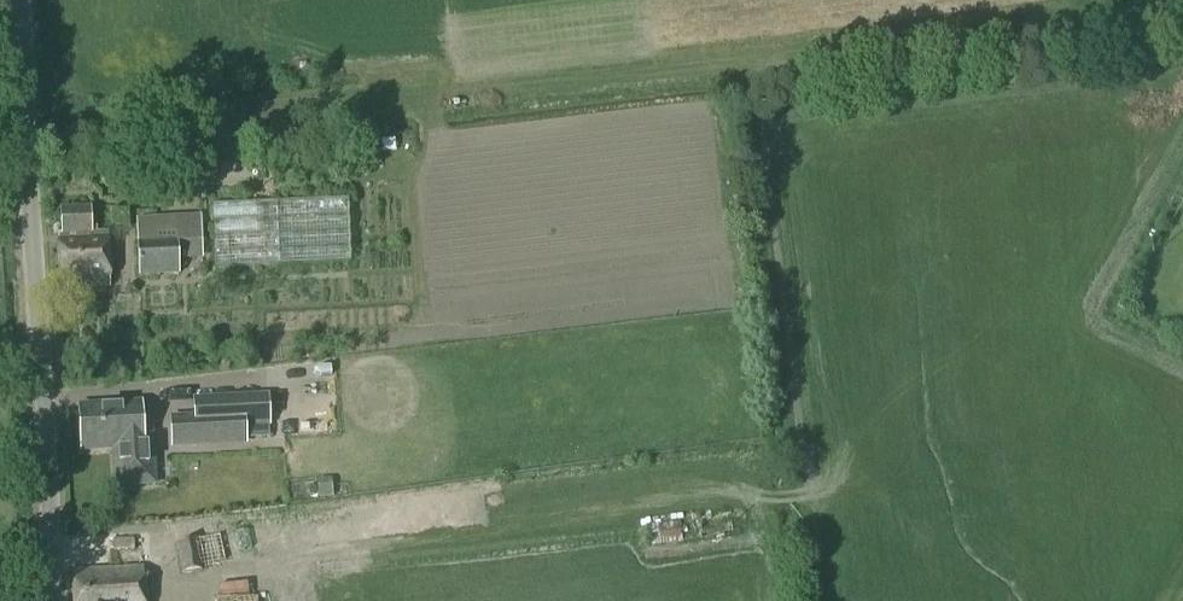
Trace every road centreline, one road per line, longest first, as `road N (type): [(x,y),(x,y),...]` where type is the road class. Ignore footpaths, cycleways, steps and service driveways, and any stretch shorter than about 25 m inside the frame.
road 1 (unclassified): [(52,600),(21,0)]

